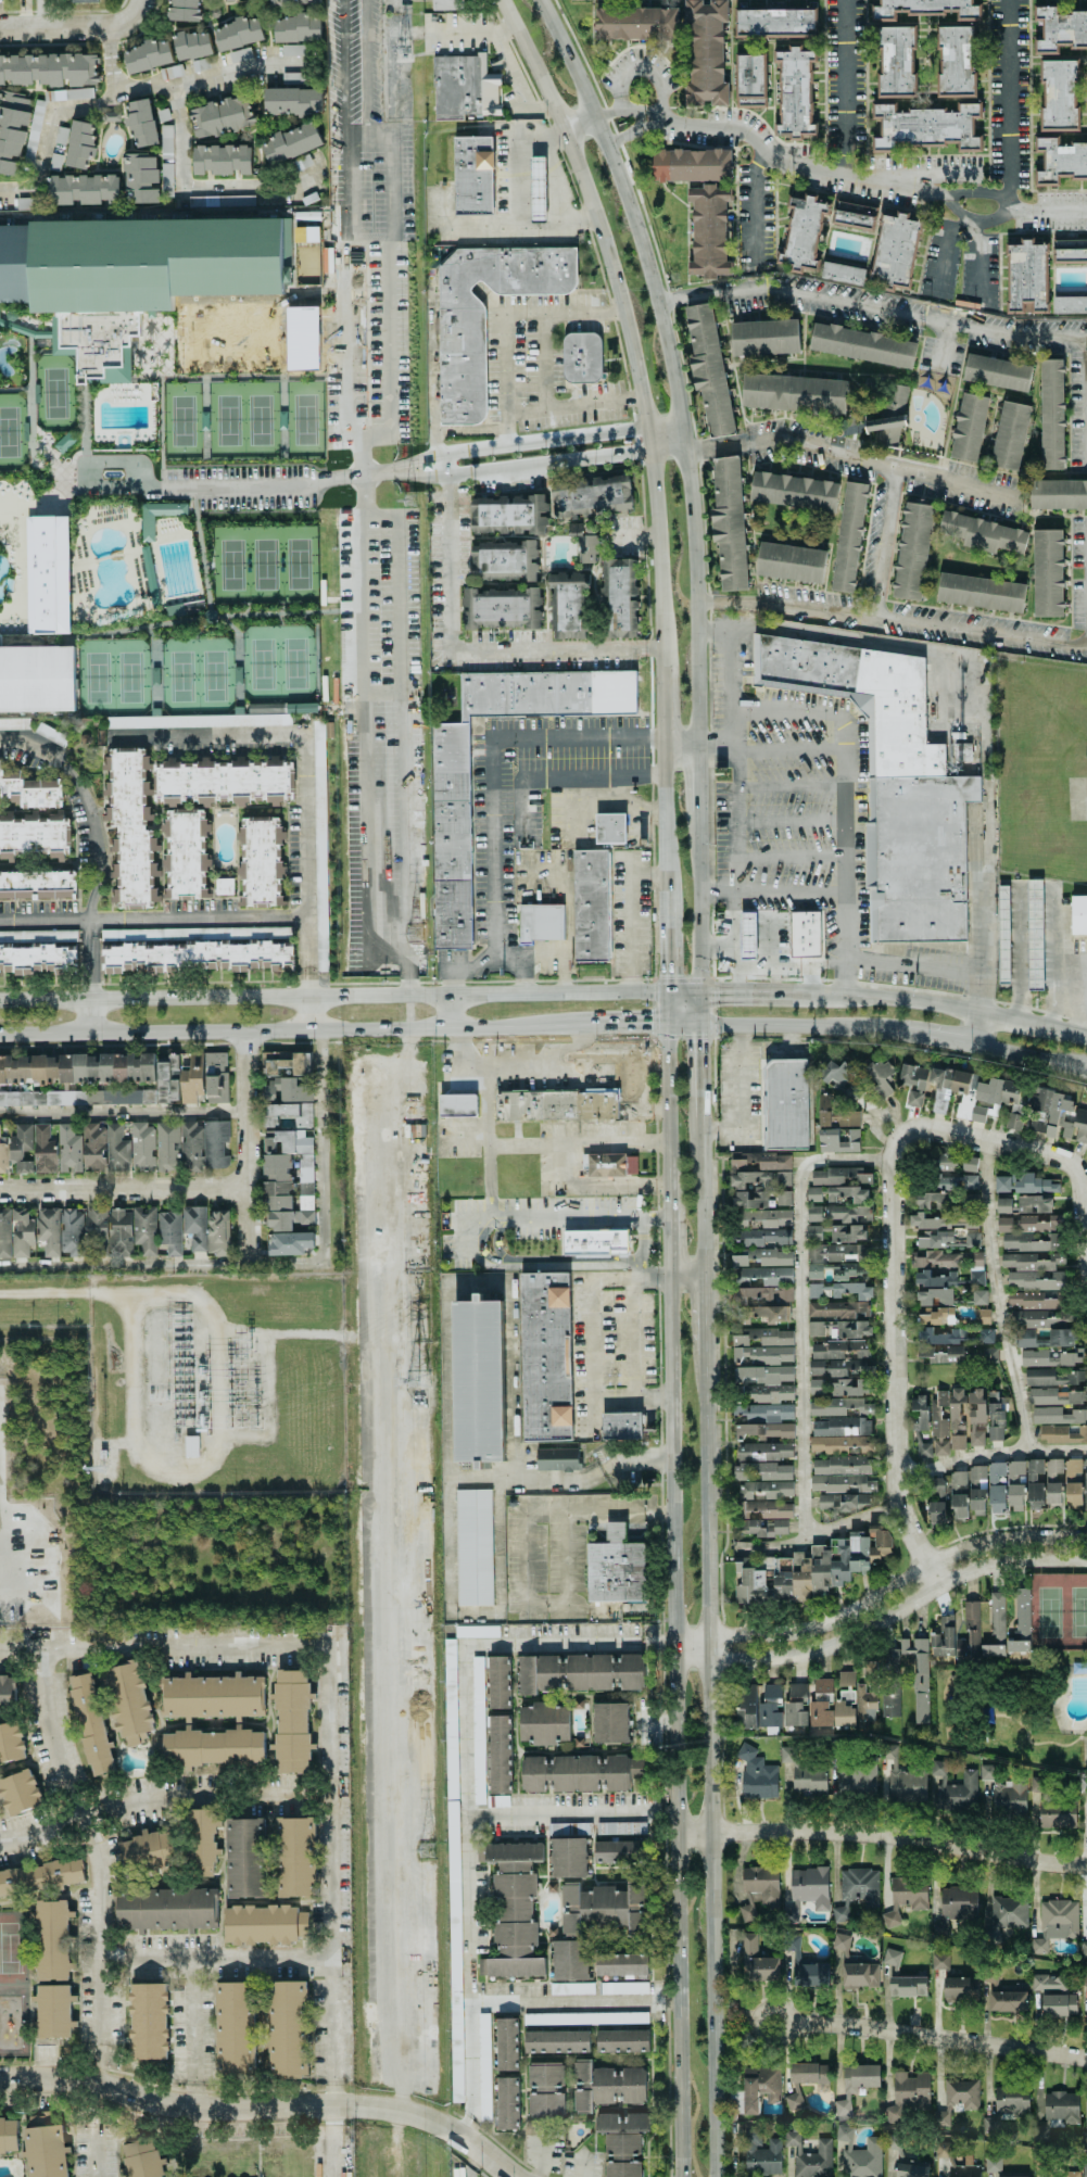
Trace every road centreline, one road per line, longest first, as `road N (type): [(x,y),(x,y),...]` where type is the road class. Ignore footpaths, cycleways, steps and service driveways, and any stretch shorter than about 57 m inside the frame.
road 1 (secondary): [(669,1271),(678,2176)]
road 2 (secondary): [(714,2176),(703,1356)]
road 3 (secondary): [(694,738),(690,515),(674,391),(634,222),(537,0)]
road 4 (secondary): [(498,0),(563,130),(623,313),(650,452),(660,667)]
road 5 (secondary): [(663,992),(0,1002)]
road 6 (secondary): [(0,1033),(590,1025)]
road 7 (residential): [(894,1161),(899,1493),(944,1592)]
road 8 (residential): [(672,1662),(780,1661),(834,1650),(983,1570),(1086,1563)]
road 9 (residential): [(1086,1539),(974,1547),(825,1627),(778,1636),(673,1637)]
road 10 (residential): [(1086,1866),(888,1836),(677,1833)]
road 11 (residential): [(1086,2057),(791,2025)]
road 12 (secondary): [(1086,1037),(981,1012),(807,992)]
road 13 (residential): [(0,1192),(244,1189)]
road 14 (residential): [(243,1112),(0,1115)]
road 15 (residential): [(96,2085),(207,2106),(333,2105)]
road 16 (residential): [(245,1269),(242,1031)]
road 17 (residential): [(333,2105),(433,2118),(515,2176)]
road 18 (secondary): [(699,1024),(899,1031)]
road 19 (residential): [(1056,1156),(921,1127),(898,1140),(894,1161)]
road 20 (secondary): [(665,1023),(669,1202)]
road 21 (secondary): [(661,737),(662,915)]
road 22 (secondary): [(698,991),(696,818)]
road 23 (secondary): [(703,1274),(700,1117)]
road 24 (secondary): [(807,992),(663,992)]
road 25 (secondary): [(700,1117),(698,991)]
road 26 (residential): [(791,2025),(785,2011),(771,2005),(750,2024),(770,2045),(791,2025)]

